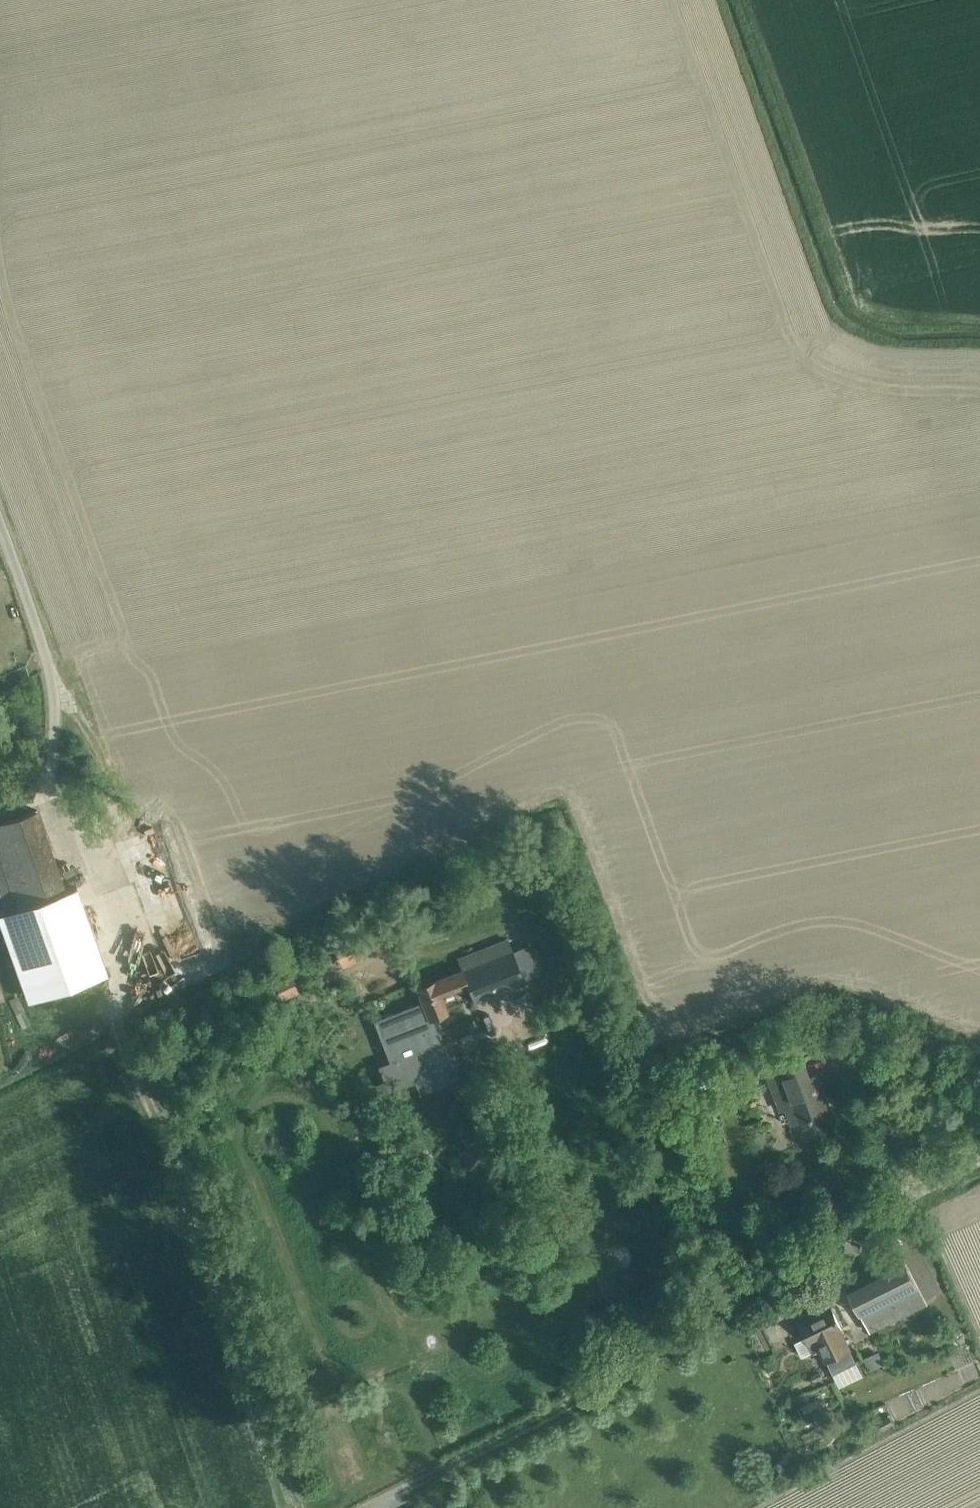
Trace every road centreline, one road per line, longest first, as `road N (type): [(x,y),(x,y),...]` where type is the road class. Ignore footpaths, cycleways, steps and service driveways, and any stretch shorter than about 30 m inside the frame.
road 1 (unclassified): [(979,1160),(704,1304),(622,1371),(365,1507)]
road 2 (residential): [(0,528),(48,673)]

